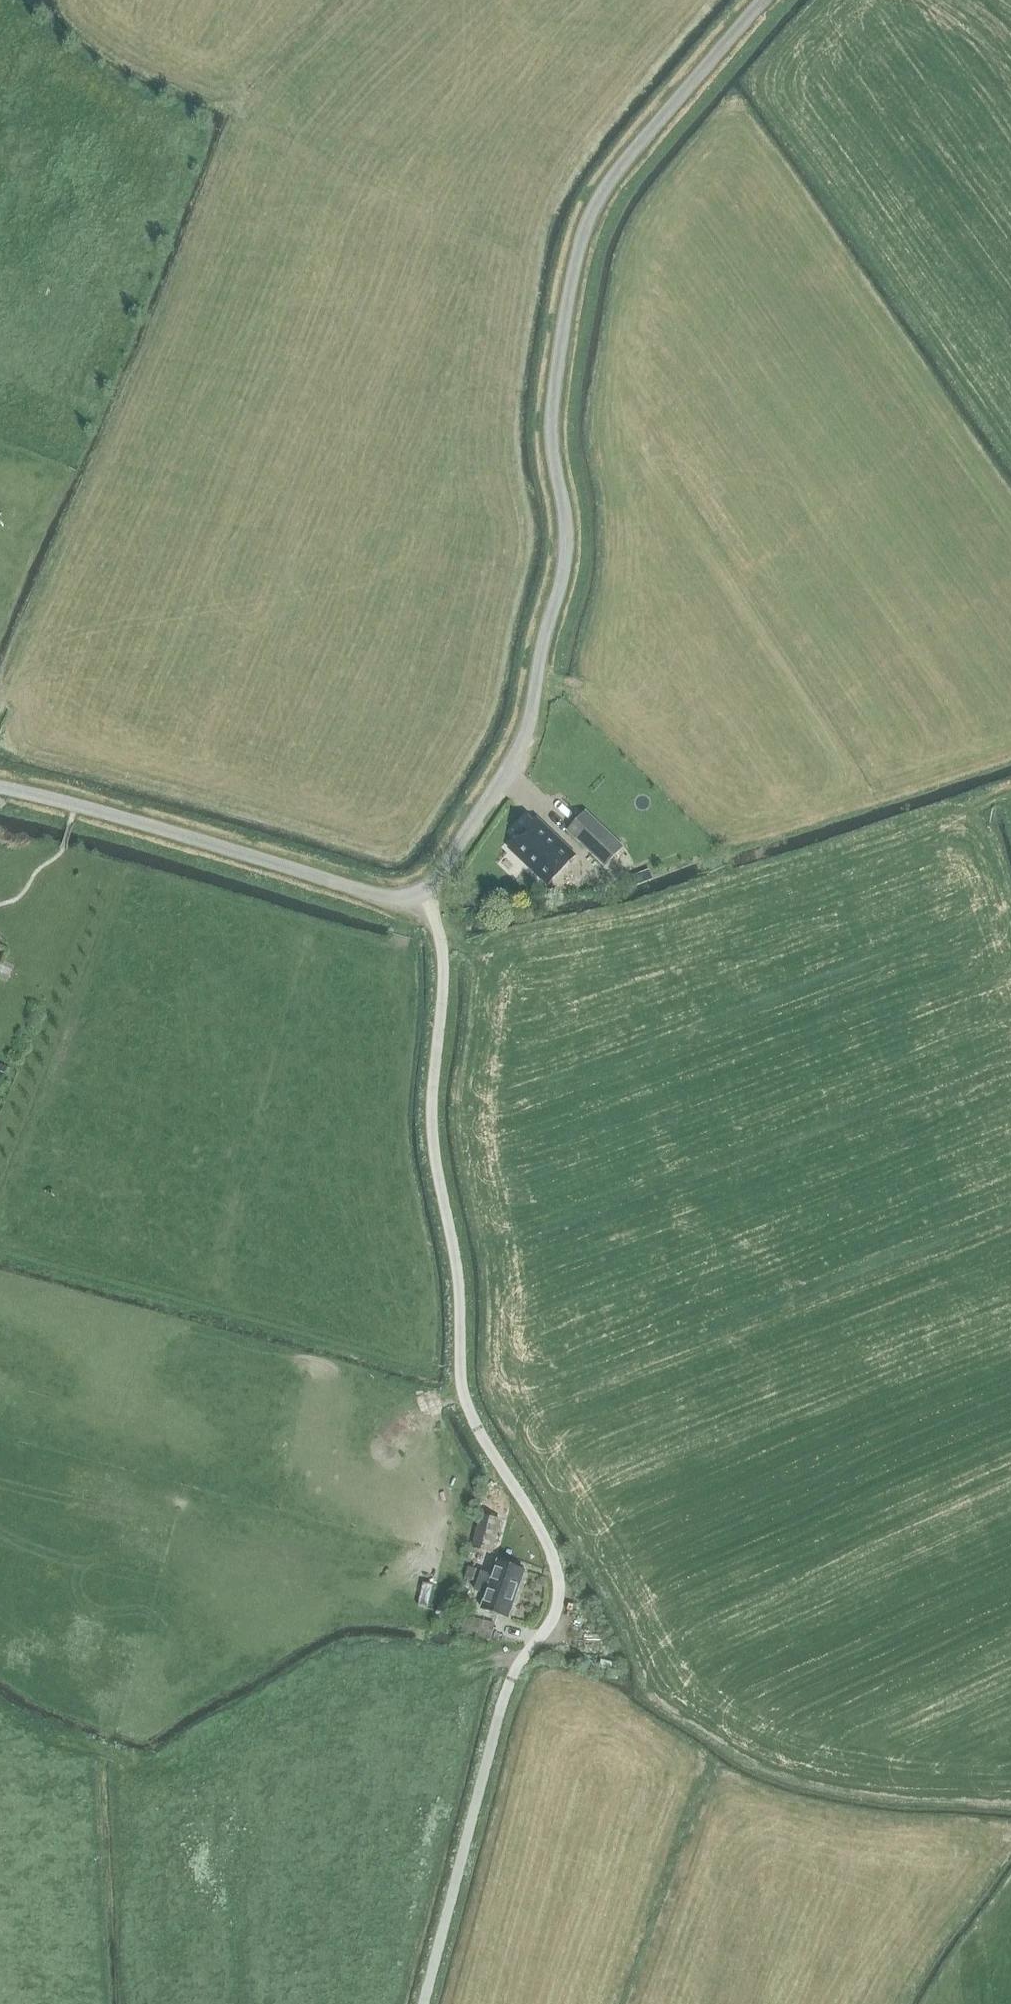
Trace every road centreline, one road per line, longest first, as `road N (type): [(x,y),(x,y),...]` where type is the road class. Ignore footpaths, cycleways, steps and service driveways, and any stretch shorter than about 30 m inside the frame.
road 1 (residential): [(426,890),(445,958),(431,1108),(460,1276),(461,1380),(473,1423),(548,1545),(560,1583),(555,1610),(515,1670),(501,1706),(420,2003)]
road 2 (unclassified): [(426,890),(514,757),(532,706),(563,568),(552,404),(581,241),(624,158),(759,0)]
road 3 (unclassified): [(0,787),(386,896),(426,890)]

